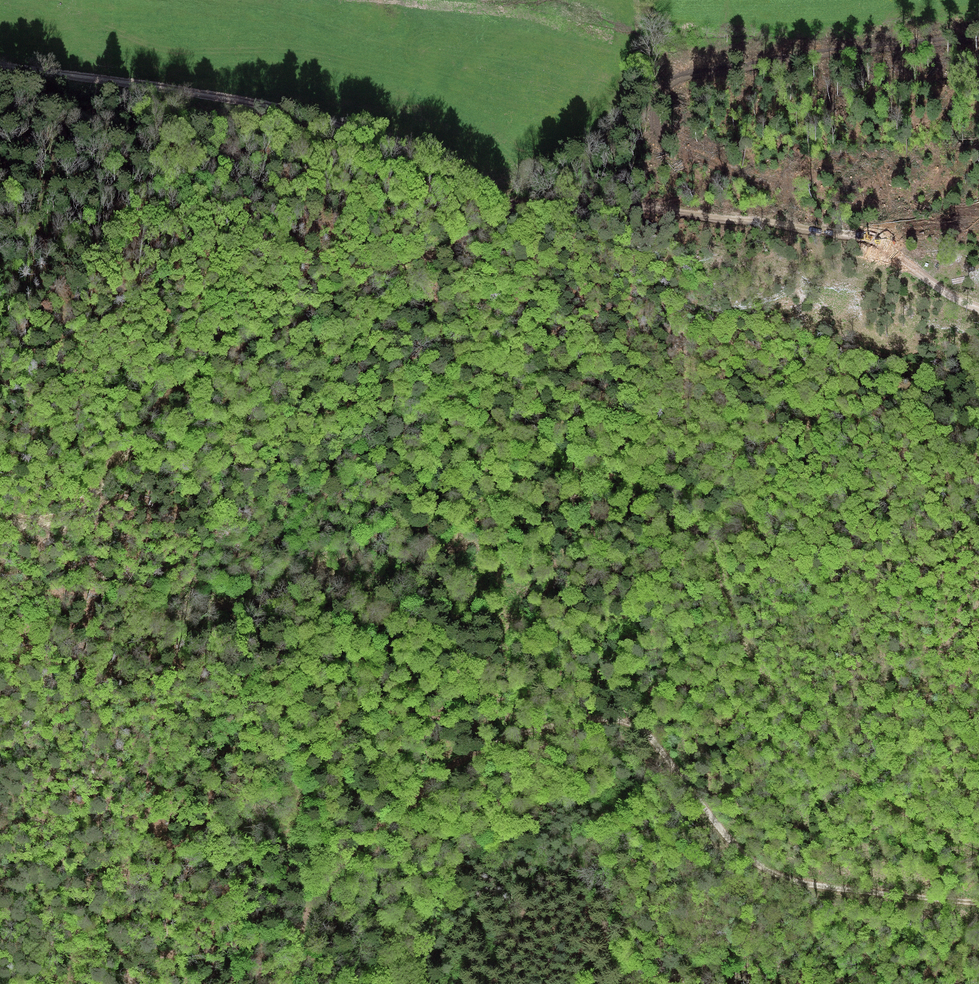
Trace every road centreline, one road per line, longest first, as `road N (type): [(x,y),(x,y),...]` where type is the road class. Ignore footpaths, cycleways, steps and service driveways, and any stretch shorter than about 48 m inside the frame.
road 1 (track): [(978,849),(876,790),(802,725),(738,627),(711,544),(671,506),(621,479),(581,469),(505,491),(412,562),(340,640)]
road 2 (track): [(527,212),(322,301),(201,369),(161,402),(72,509),(43,521),(0,510)]
road 3 (track): [(527,212),(427,158),(303,115),(0,67)]
road 4 (track): [(978,904),(842,892),(780,875),(737,852),(665,754),(630,726),(604,721)]
road 5 (track): [(520,734),(455,763),(339,865),(303,922),(284,983)]
road 6 (track): [(978,309),(945,294),(877,241),(660,210)]
road 7 (track): [(660,210),(527,212)]

